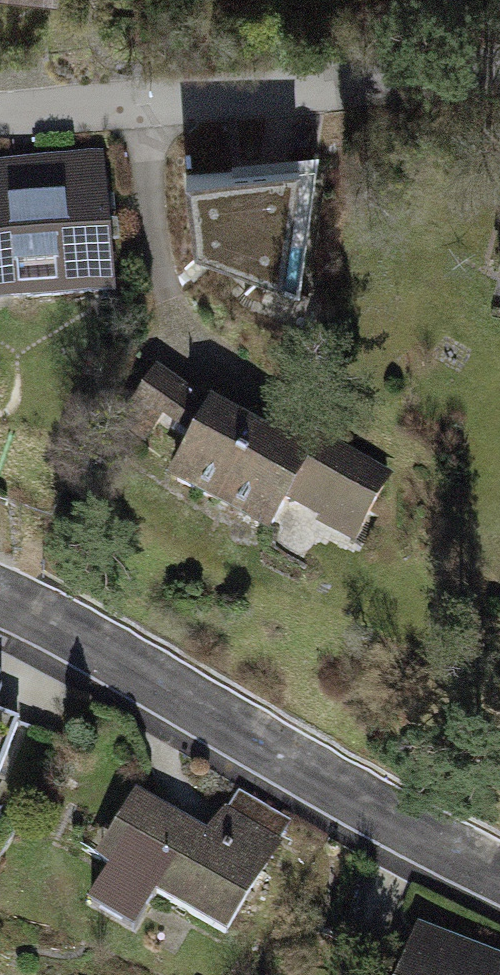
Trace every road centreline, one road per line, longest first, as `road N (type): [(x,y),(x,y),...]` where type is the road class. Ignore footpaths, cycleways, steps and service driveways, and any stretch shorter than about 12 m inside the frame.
road 1 (residential): [(499,861),(0,599)]
road 2 (residential): [(499,79),(0,118)]

